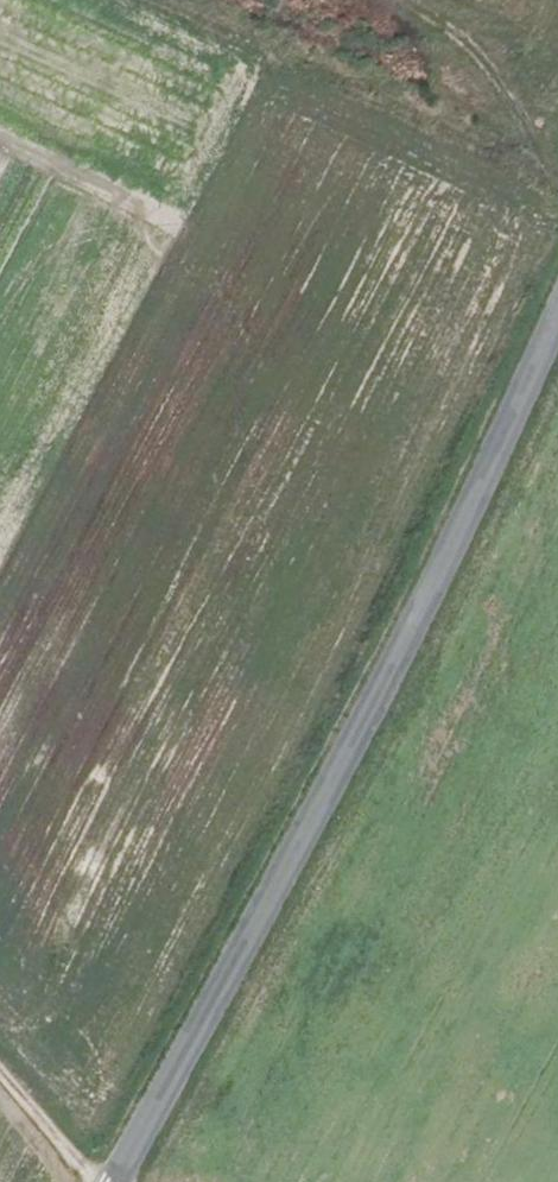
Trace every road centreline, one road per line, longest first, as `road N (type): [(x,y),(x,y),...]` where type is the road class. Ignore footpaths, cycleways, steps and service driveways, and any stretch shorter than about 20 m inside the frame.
road 1 (unclassified): [(111,1181),(410,590),(557,271)]
road 2 (track): [(128,0),(557,185)]
road 3 (track): [(86,1181),(0,1077)]

